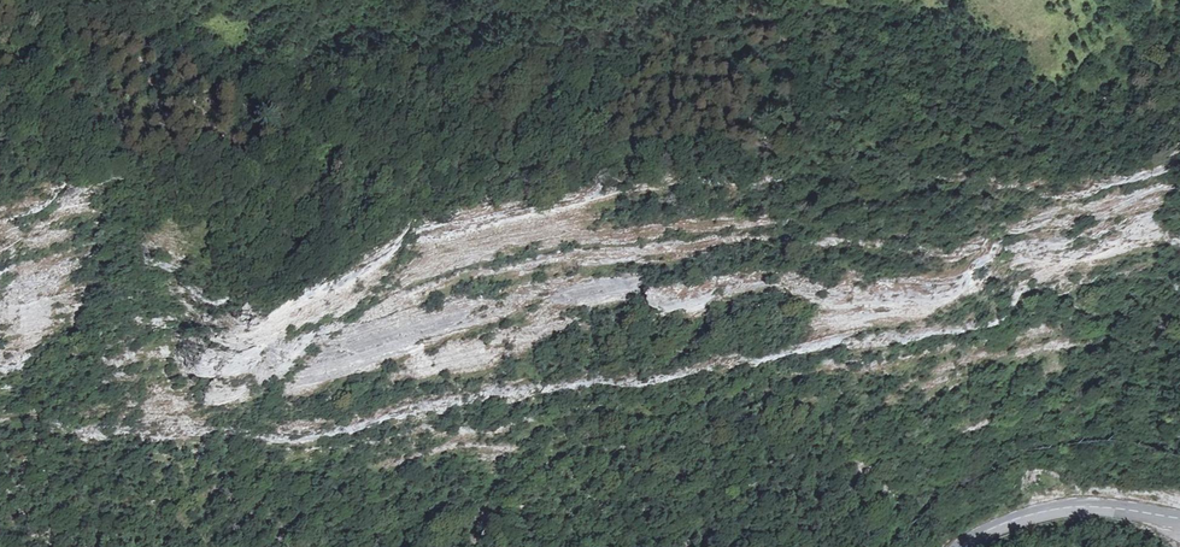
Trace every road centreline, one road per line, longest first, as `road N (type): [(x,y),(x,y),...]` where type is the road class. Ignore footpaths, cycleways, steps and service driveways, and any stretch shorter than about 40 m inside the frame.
road 1 (secondary): [(1179,518),(1059,507),(1009,520),(957,546)]

